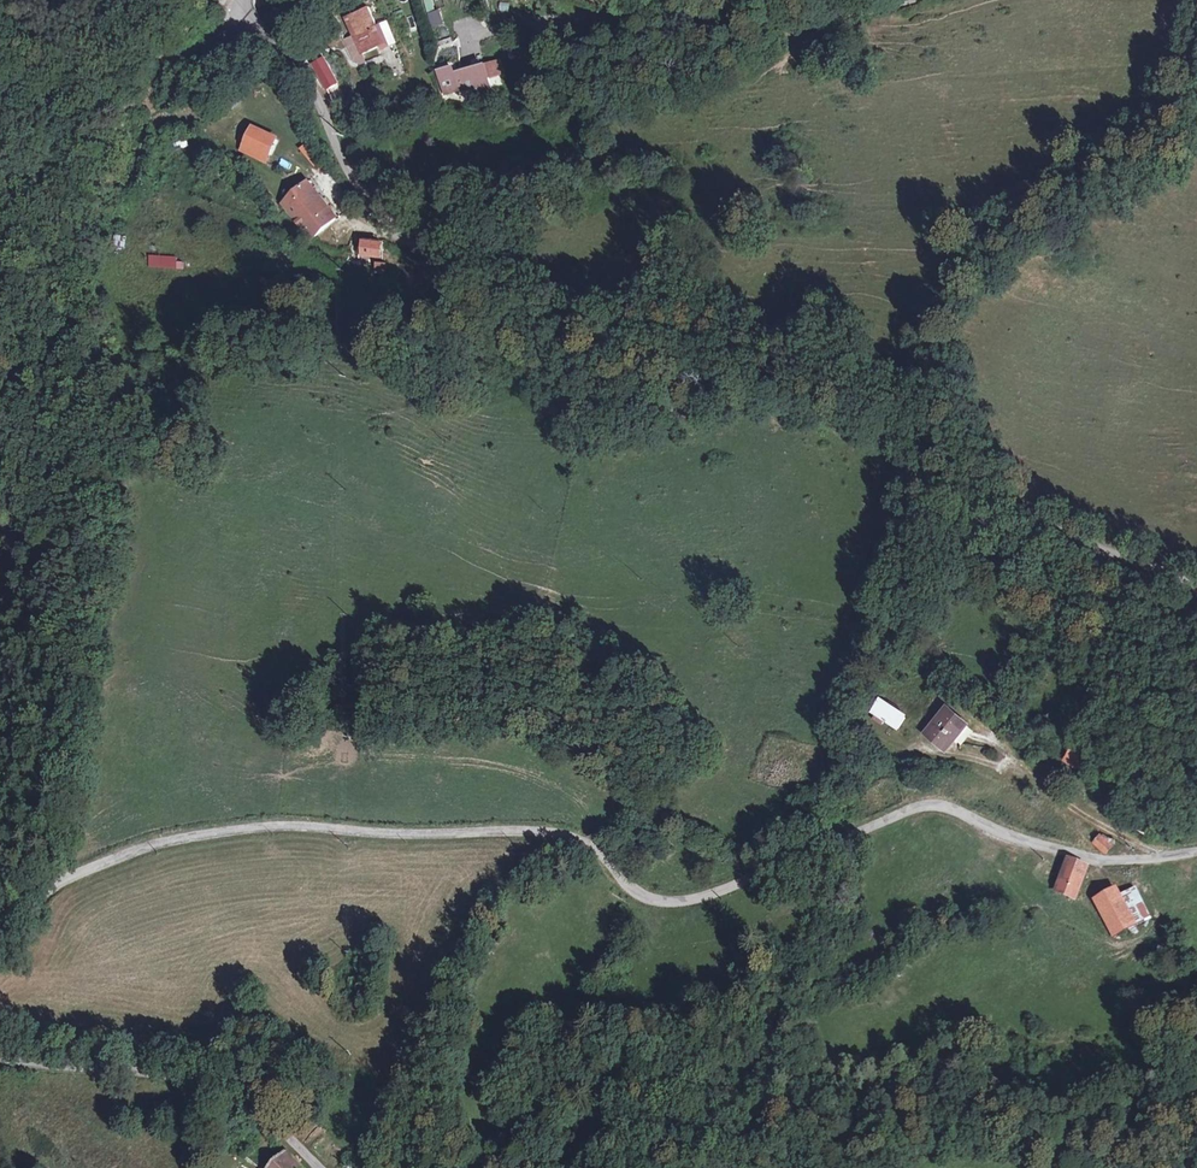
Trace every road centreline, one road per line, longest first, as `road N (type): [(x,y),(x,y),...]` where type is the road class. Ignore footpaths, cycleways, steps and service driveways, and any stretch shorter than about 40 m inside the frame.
road 1 (unclassified): [(1196,853),(1100,860),(1023,842),(931,805),(727,889),(659,902),(617,878),(590,844),(550,831),(259,826),(121,856),(68,876),(0,921)]
road 2 (unclassified): [(243,0),(243,15),(262,44),(314,93),(350,176),(419,258),(464,291),(617,340),(843,388),(1028,493),(1093,548),(1196,587)]
road 3 (unclassified): [(0,1057),(163,1072),(210,1088),(322,1167)]
road 4 (unclassified): [(855,0),(710,13),(609,0)]
road 5 (track): [(1170,856),(1099,824),(989,740),(972,736)]

